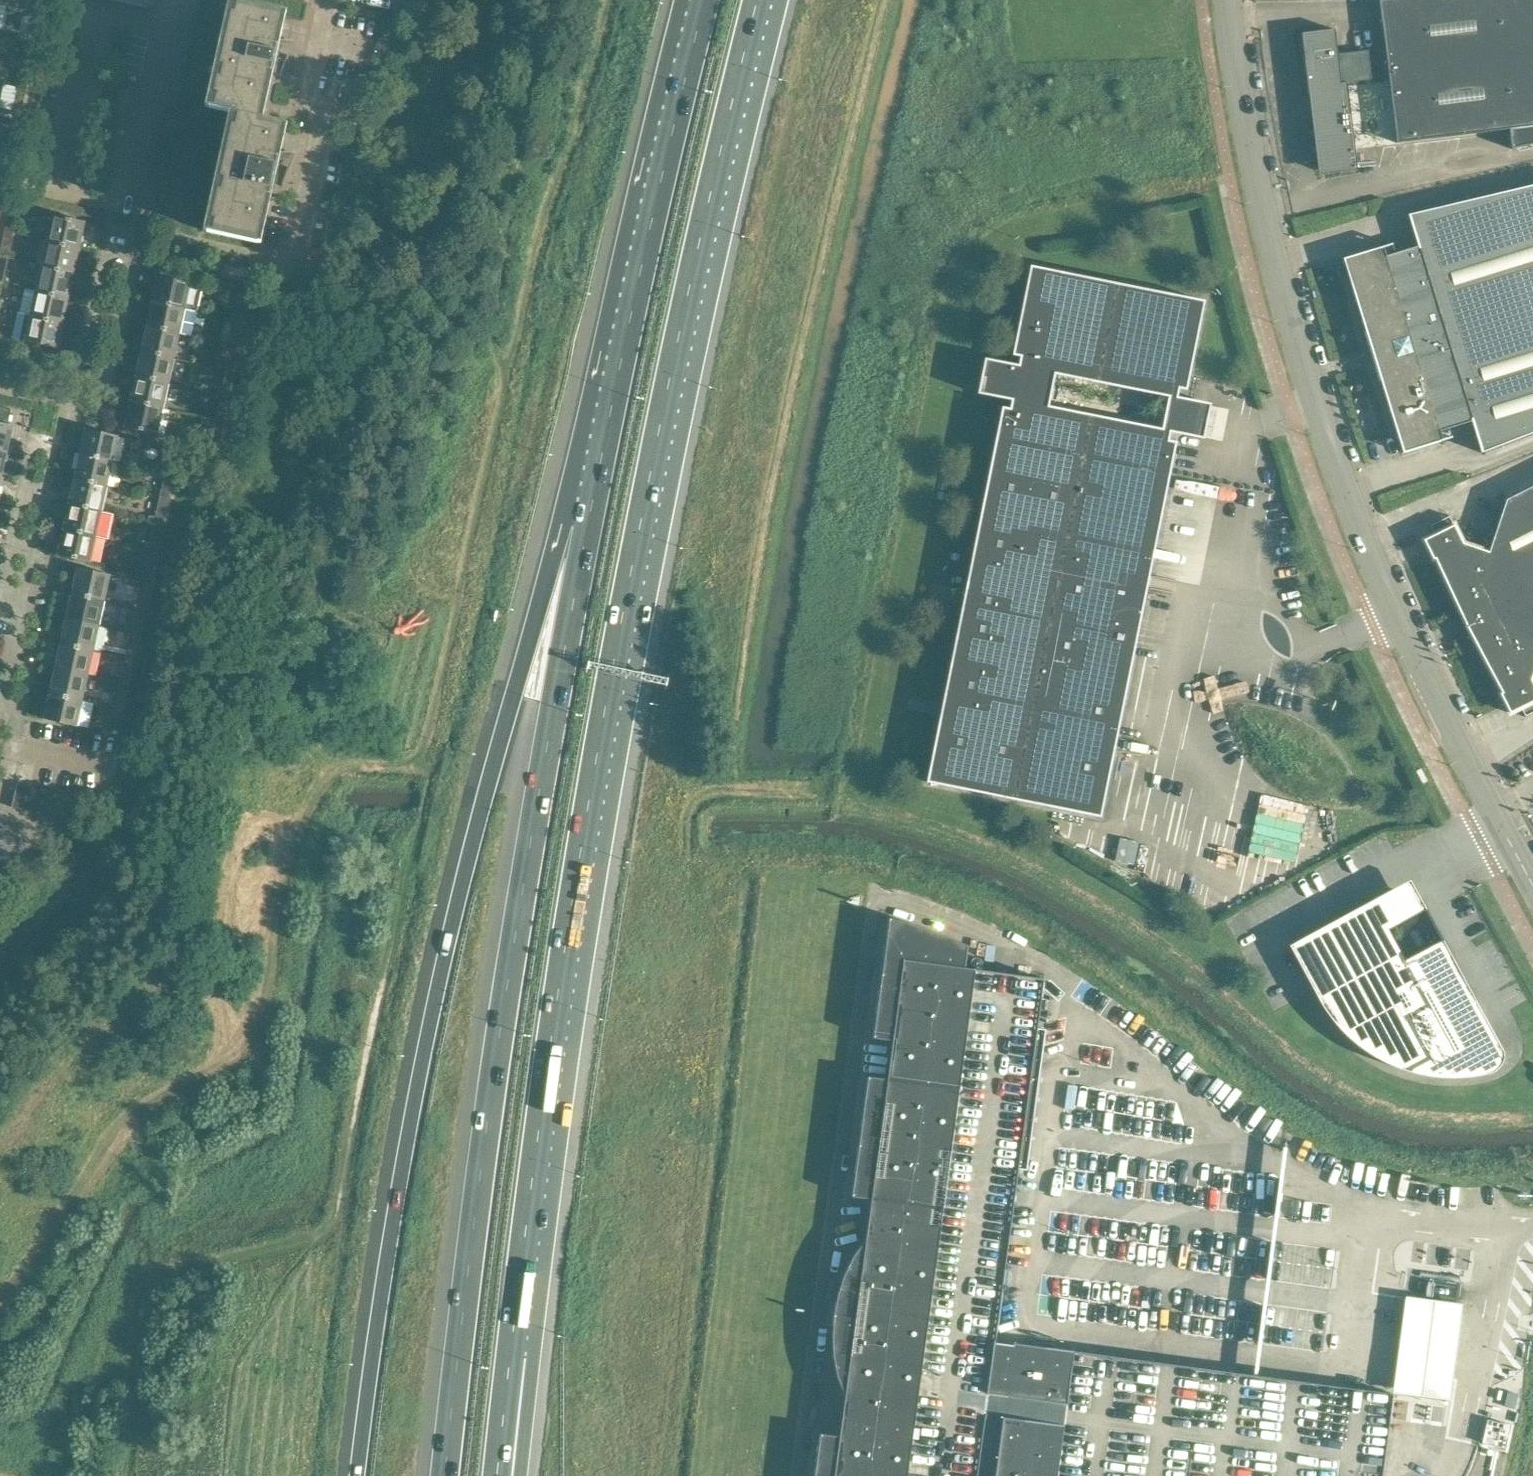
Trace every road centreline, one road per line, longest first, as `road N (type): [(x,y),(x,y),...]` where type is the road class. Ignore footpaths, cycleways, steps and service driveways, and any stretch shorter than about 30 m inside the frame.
road 1 (motorway): [(503,1475),(537,1163),(606,709),(758,0)]
road 2 (motorway): [(589,521),(515,694),(463,881),(407,1143),(359,1475)]
road 3 (motorway): [(589,521),(477,1156),(442,1475)]
road 4 (unclassified): [(1532,886),(1401,627),(1330,448),(1262,208),(1225,0)]
road 5 (motorway): [(706,0),(589,521)]
road 6 (residential): [(12,747),(3,624),(57,418)]
road 7 (residential): [(291,269),(323,122),(311,95),(330,0)]

